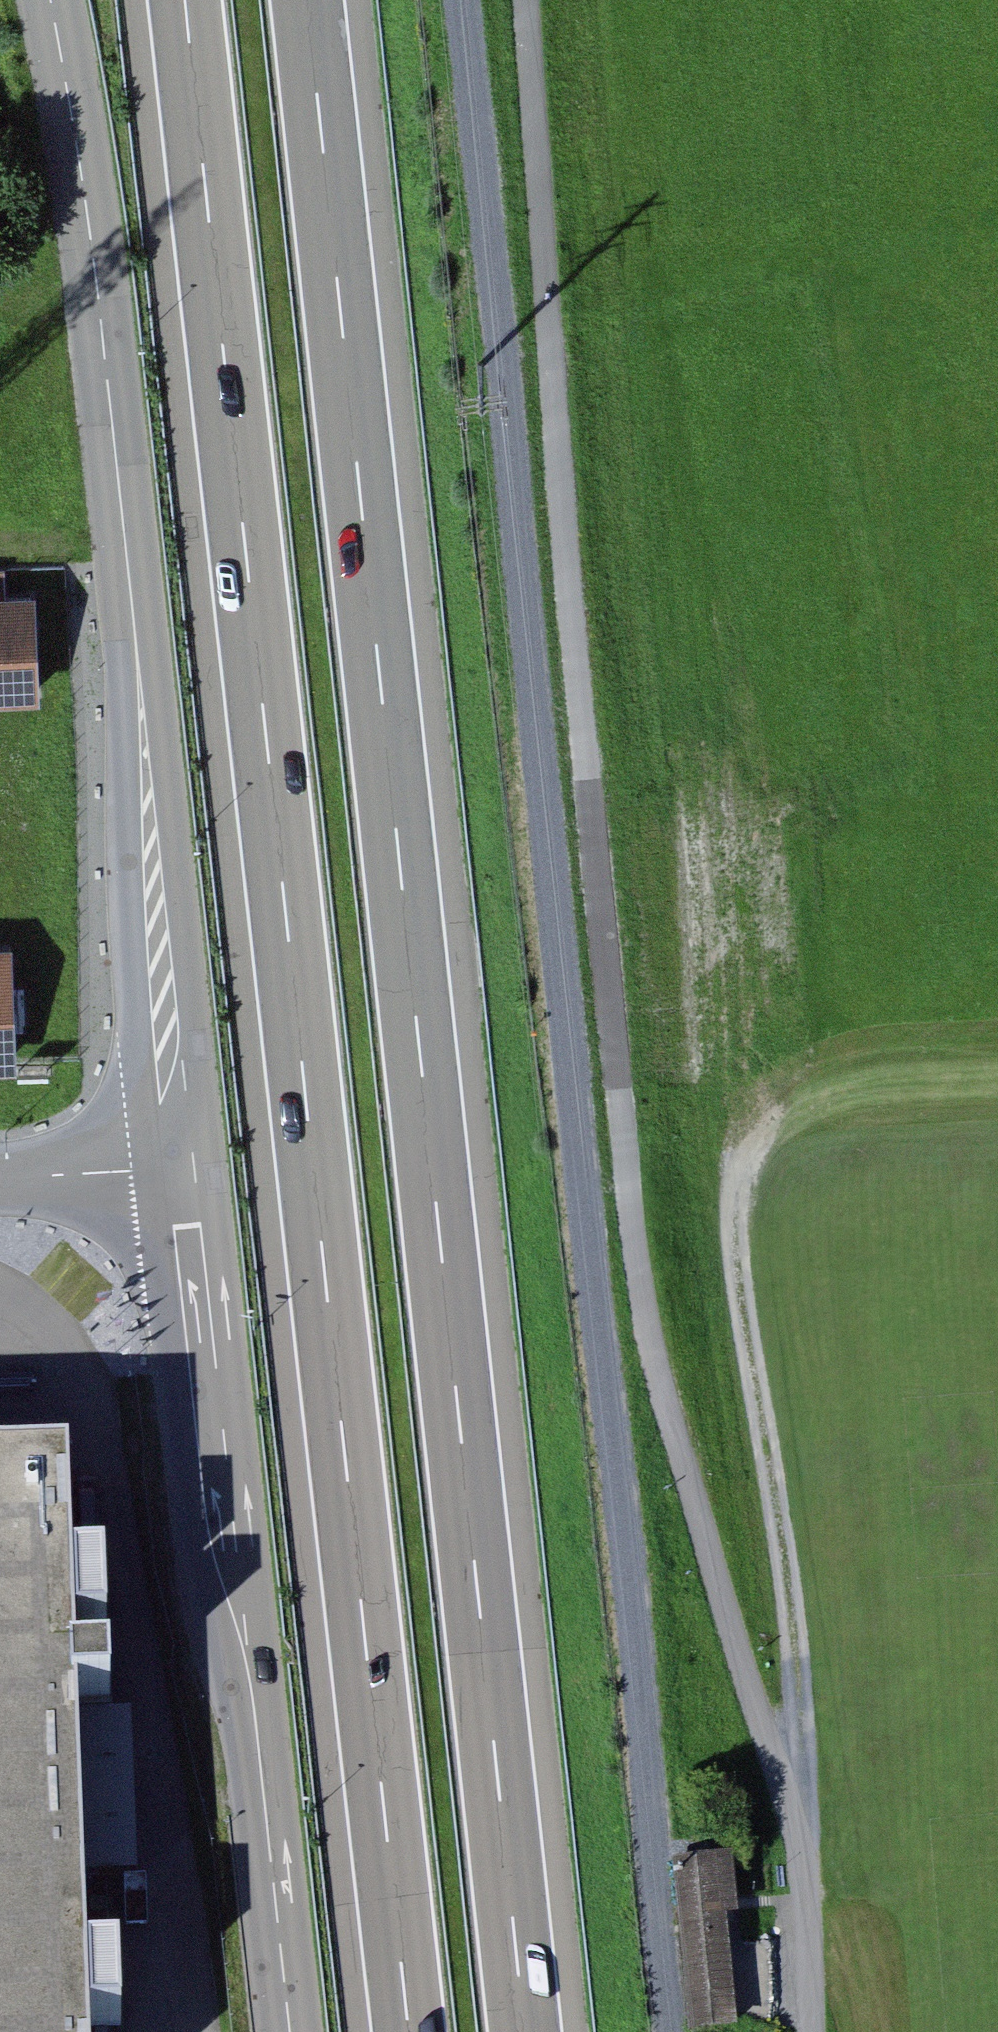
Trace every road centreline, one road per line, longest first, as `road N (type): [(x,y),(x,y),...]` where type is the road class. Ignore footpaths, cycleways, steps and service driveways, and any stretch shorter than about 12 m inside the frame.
road 1 (track): [(525,0),(644,1254),(677,1410),(817,1890),(820,2031)]
road 2 (motorway): [(184,0),(412,2031)]
road 3 (motorway): [(535,2031),(318,0)]
road 4 (track): [(464,0),(678,2031)]
road 5 (track): [(796,1805),(803,1698),(735,1233),(739,1151),(786,983),(778,808),(697,321)]
road 6 (tertiary): [(191,1159),(89,217),(54,0)]
road 7 (tertiary): [(293,2031),(191,1159)]
road 8 (residential): [(191,1159),(0,1177)]

